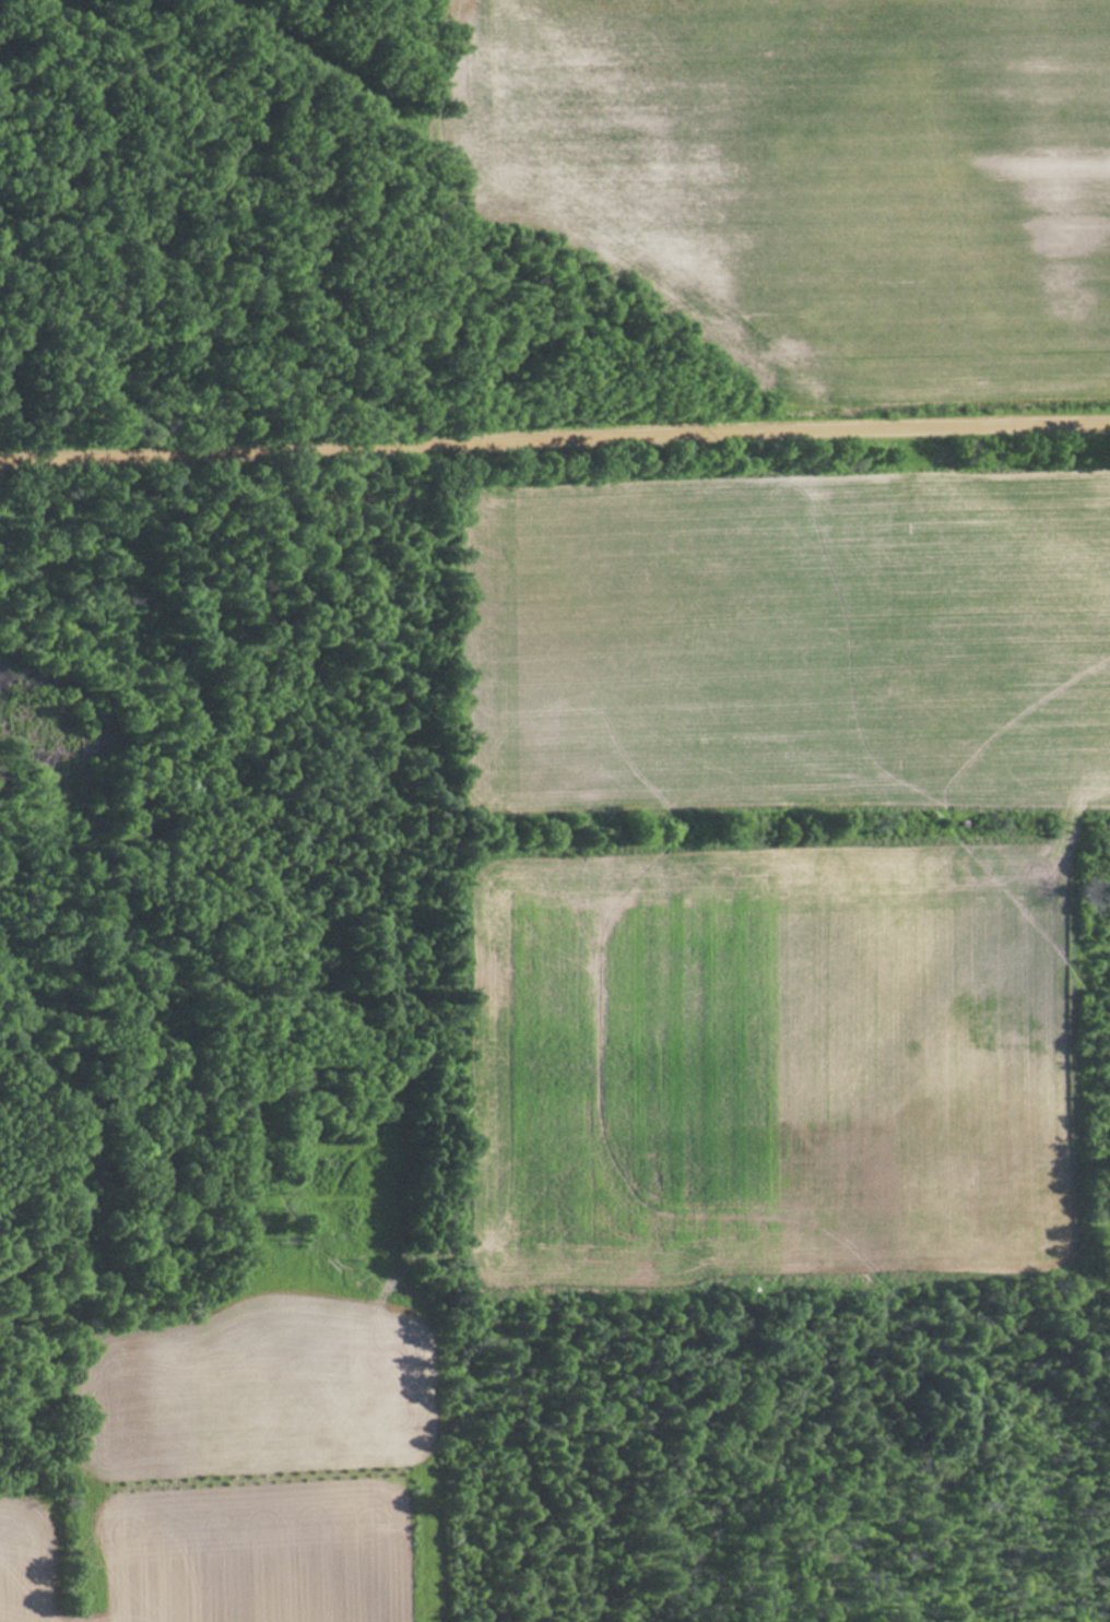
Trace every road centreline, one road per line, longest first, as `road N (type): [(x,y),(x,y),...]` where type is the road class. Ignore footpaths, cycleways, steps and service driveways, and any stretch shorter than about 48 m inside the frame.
road 1 (residential): [(0,468),(1109,430)]

